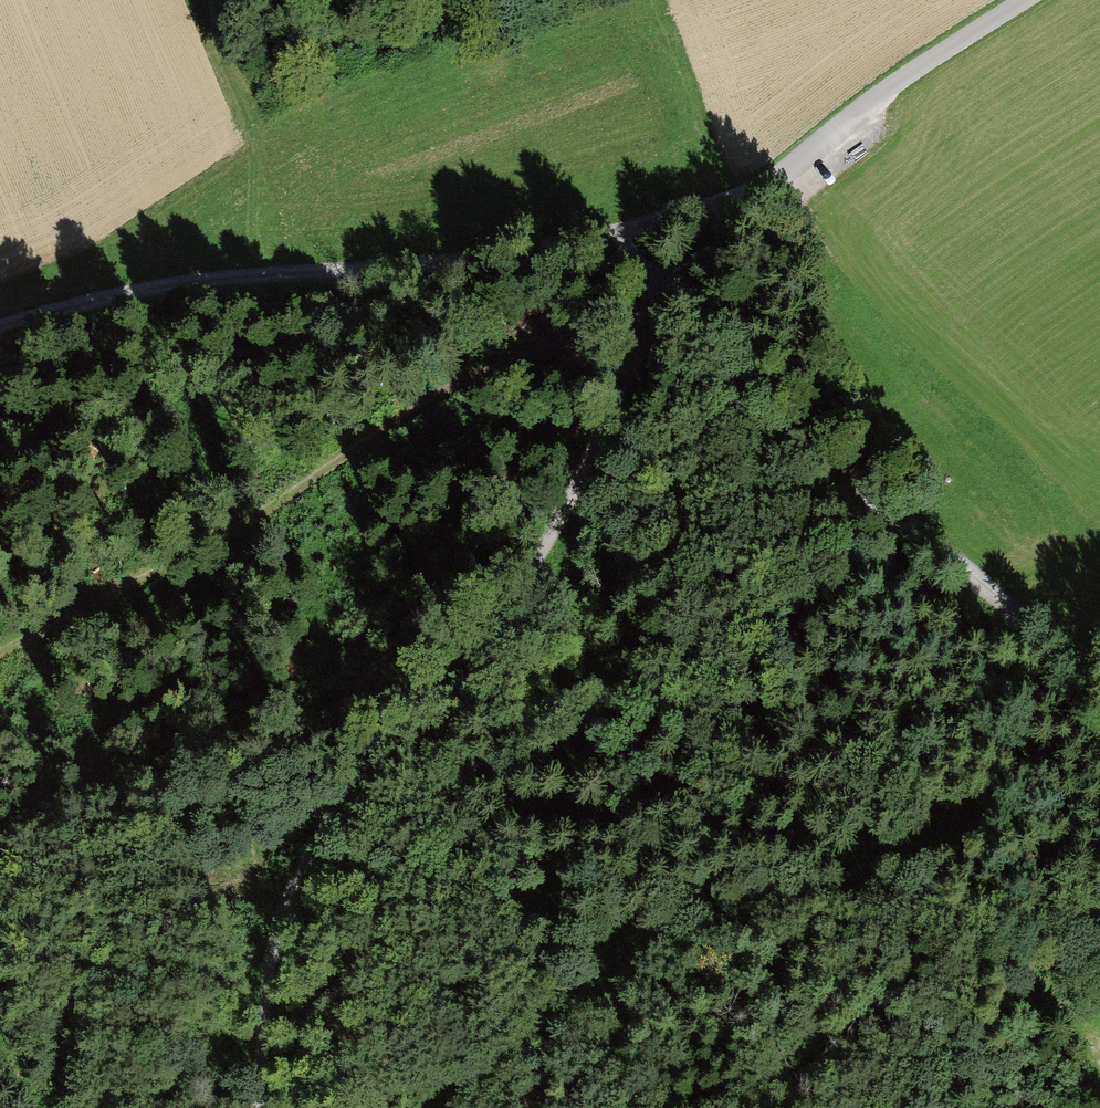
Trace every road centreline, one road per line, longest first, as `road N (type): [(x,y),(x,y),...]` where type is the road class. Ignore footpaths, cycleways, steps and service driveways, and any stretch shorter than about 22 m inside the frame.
road 1 (track): [(674,275),(639,384),(543,566),(307,855),(272,972),(247,1107)]
road 2 (track): [(427,1107),(644,951),(804,890),(956,928),(1032,1000),(1067,1081),(1070,1107)]
road 3 (track): [(674,275),(0,647)]
road 4 (track): [(0,332),(227,278),(461,259),(619,231)]
road 5 (unclassified): [(674,275),(723,383),(781,451),(1099,682)]
road 6 (unclassified): [(763,187),(619,231),(655,249),(674,275)]
road 7 (unclassified): [(763,187),(909,74)]
road 8 (unclassified): [(1023,0),(909,74)]
road 9 (unclassified): [(674,275),(763,187)]

